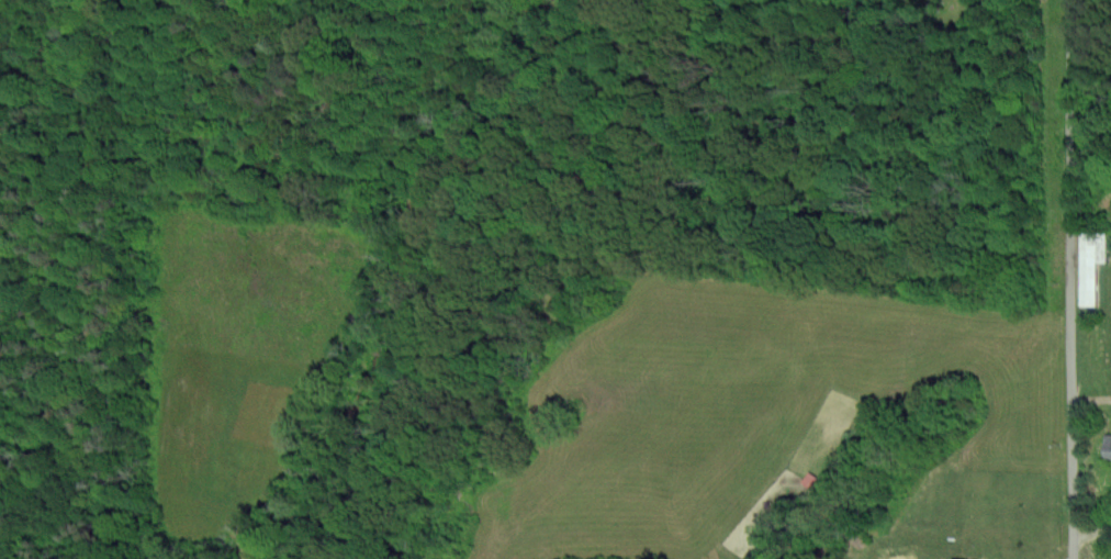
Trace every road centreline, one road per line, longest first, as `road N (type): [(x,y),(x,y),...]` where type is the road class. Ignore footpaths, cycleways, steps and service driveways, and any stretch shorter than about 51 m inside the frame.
road 1 (residential): [(1078,558),(1079,0)]

